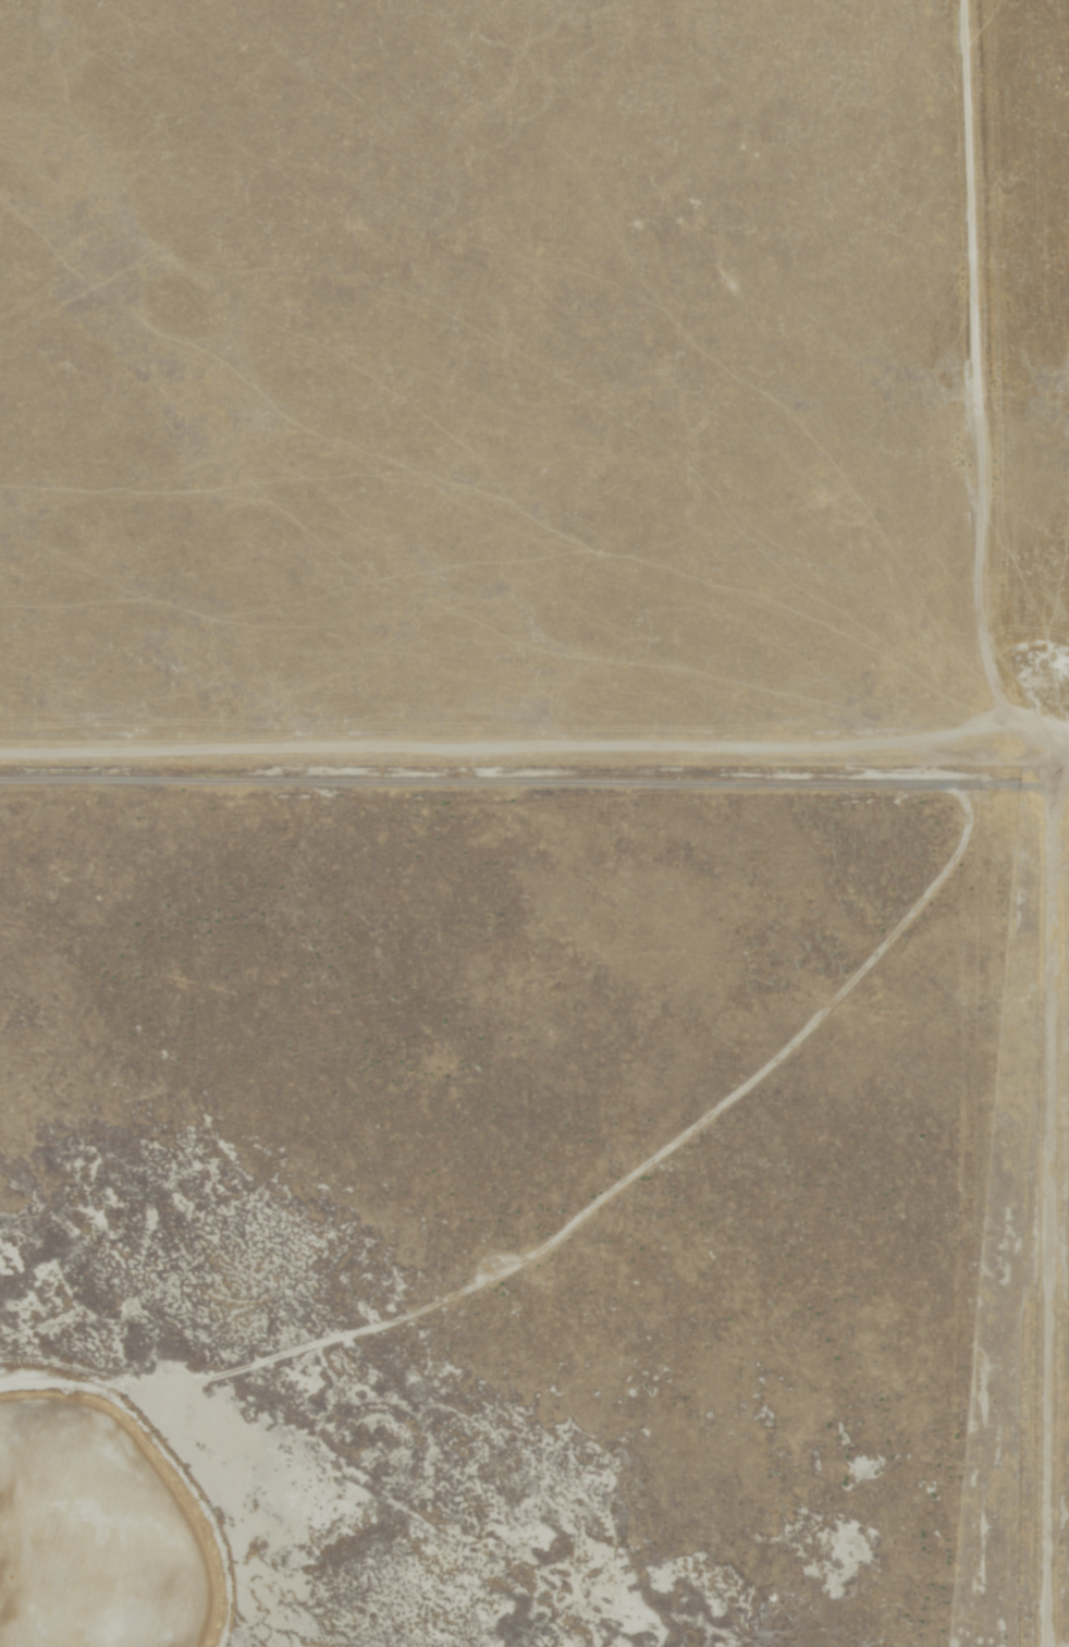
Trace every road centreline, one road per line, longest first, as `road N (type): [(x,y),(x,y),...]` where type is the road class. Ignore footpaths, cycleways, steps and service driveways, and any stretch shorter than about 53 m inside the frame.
road 1 (track): [(1043,1646),(1048,817),(1064,734)]
road 2 (residential): [(998,724),(963,0)]

